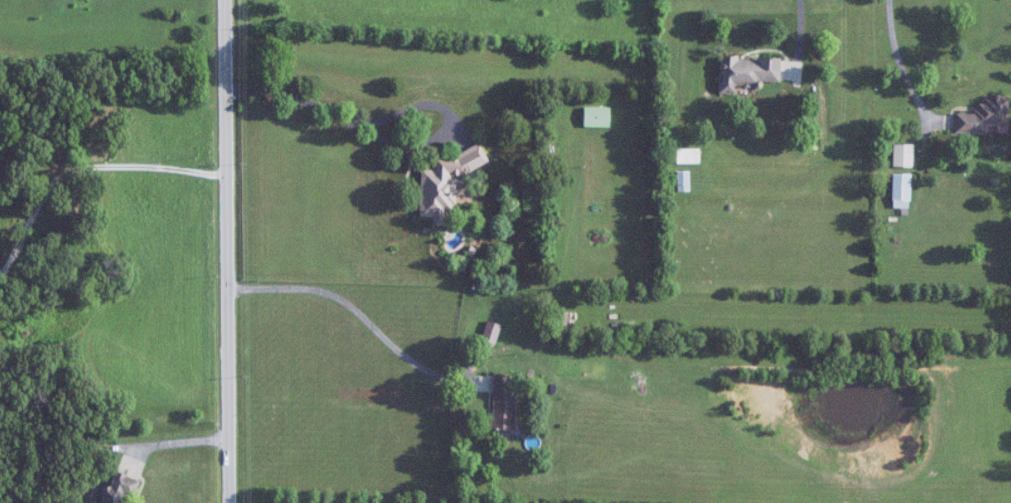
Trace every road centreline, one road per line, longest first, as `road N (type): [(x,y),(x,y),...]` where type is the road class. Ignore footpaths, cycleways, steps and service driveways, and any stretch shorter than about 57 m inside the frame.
road 1 (residential): [(235,0),(241,502)]

